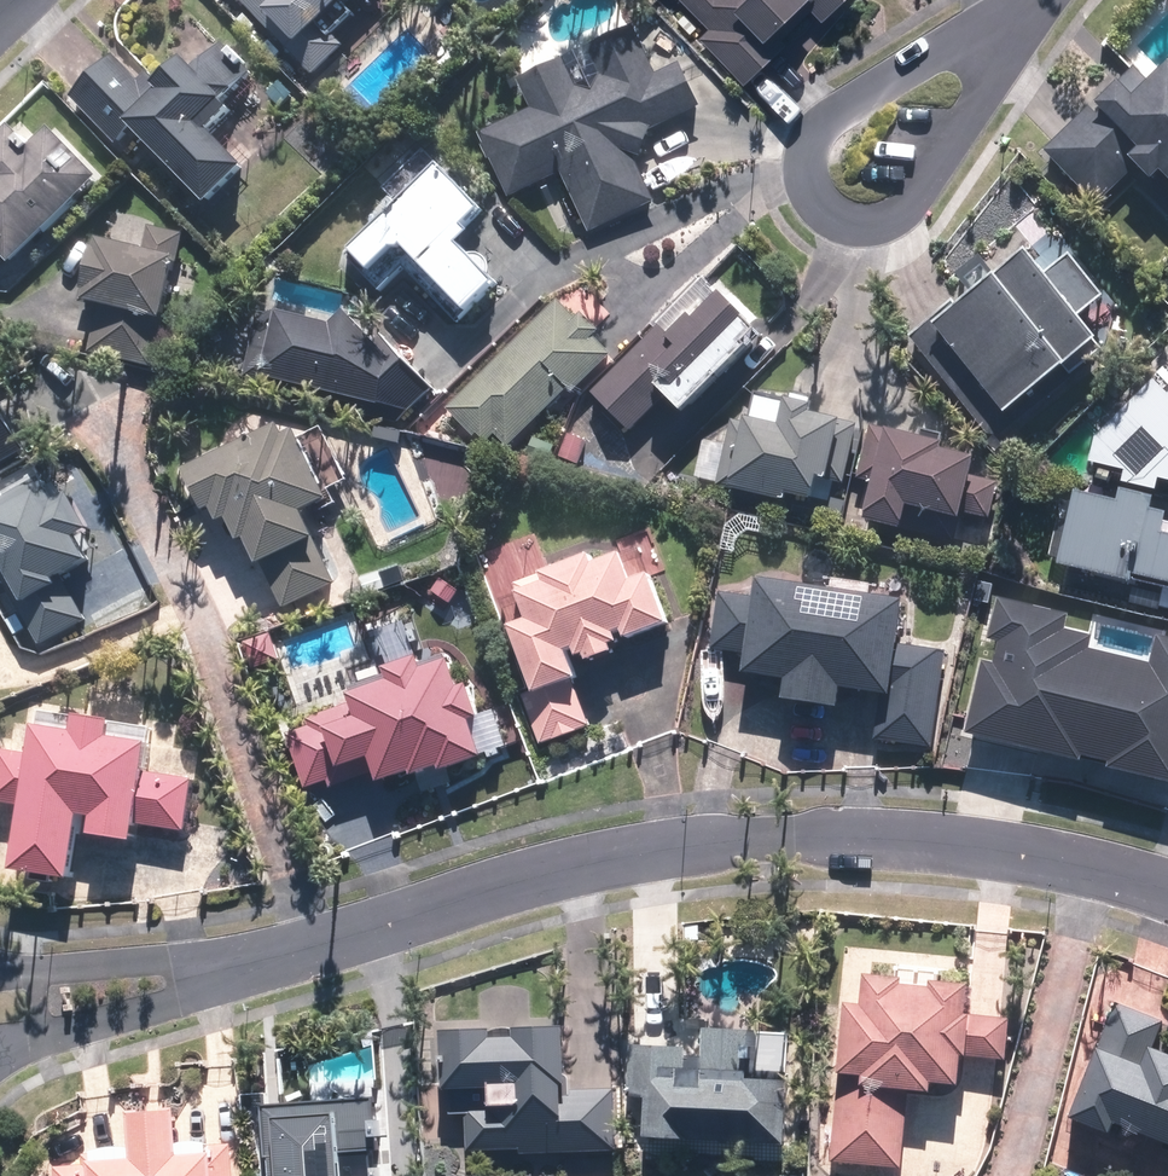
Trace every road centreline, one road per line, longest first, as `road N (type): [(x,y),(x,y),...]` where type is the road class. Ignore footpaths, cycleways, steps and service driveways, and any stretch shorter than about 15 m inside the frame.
road 1 (residential): [(220,970),(523,879),(744,840),(924,841),(1027,855),(1167,895)]
road 2 (residential): [(824,202),(807,165),(820,121),(933,59),(1002,38)]
road 3 (residential): [(1002,38),(974,105),(912,201),(870,221),(824,202)]
road 4 (residential): [(220,970),(0,1050)]
road 5 (residential): [(0,977),(220,970)]

